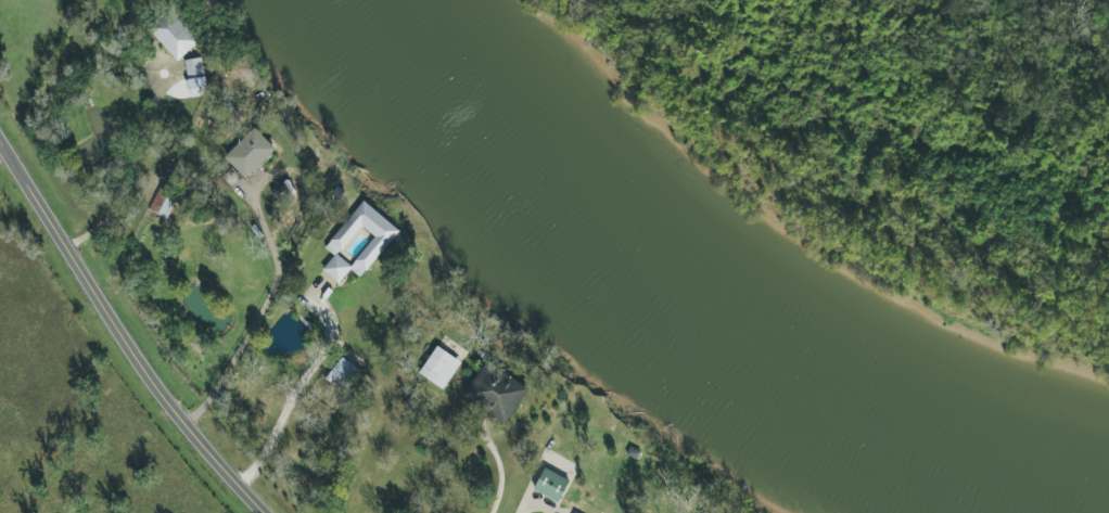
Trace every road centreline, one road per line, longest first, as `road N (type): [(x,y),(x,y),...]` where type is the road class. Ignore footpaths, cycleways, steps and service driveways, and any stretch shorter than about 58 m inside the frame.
road 1 (residential): [(266,512),(184,424),(82,280),(0,142)]

